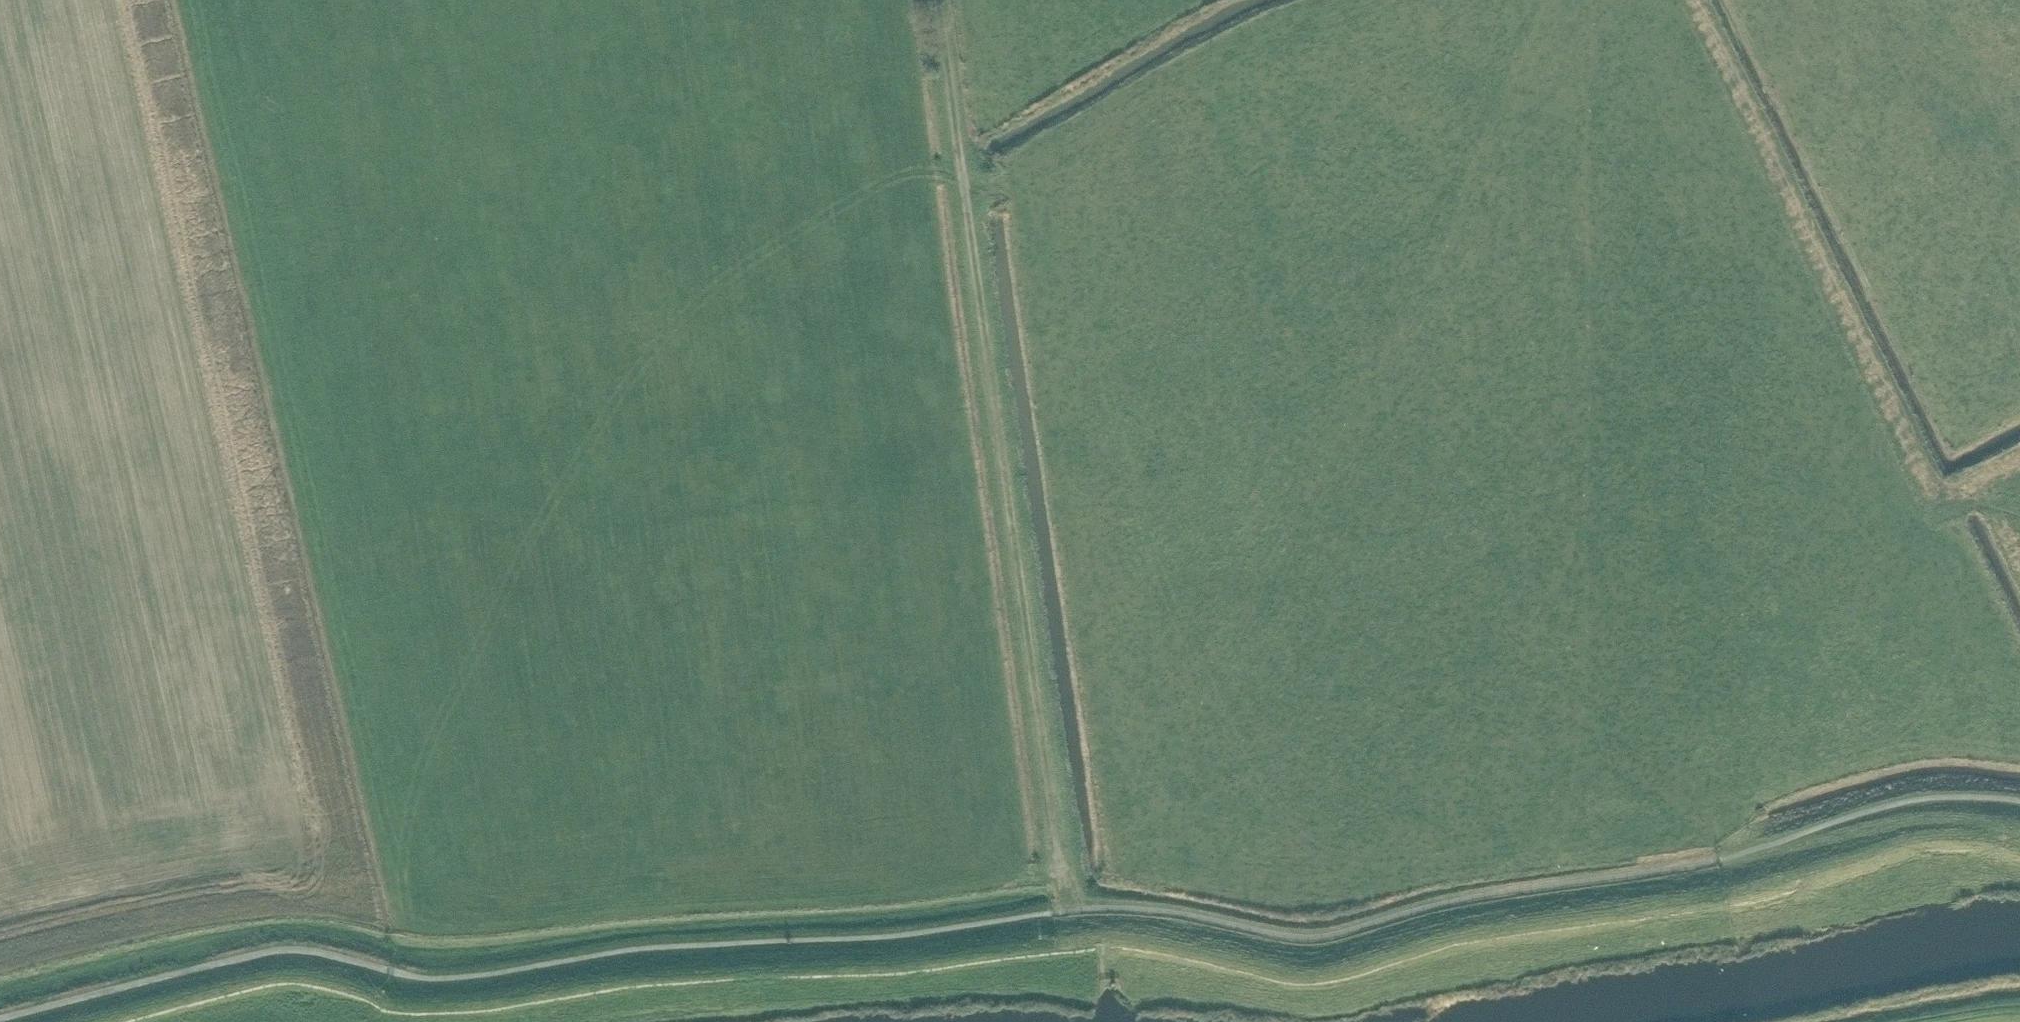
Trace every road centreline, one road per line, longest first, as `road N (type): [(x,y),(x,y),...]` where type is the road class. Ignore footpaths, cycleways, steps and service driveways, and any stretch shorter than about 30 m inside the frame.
road 1 (track): [(1068,911),(1017,606),(935,0)]

